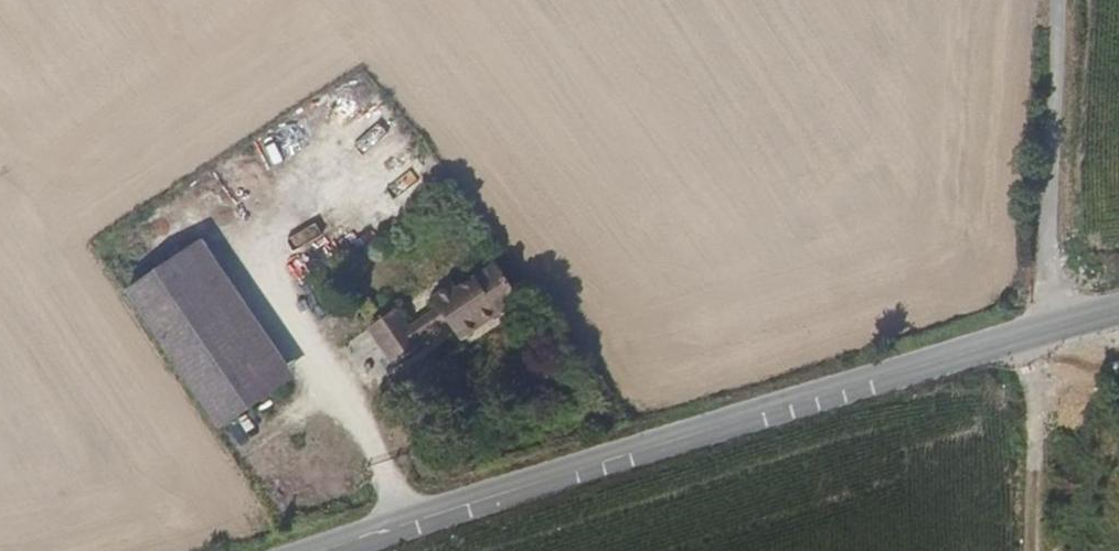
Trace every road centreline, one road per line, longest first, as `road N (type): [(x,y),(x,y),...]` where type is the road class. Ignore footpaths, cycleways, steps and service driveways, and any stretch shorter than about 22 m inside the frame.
road 1 (unclassified): [(1118,339),(418,550)]
road 2 (track): [(1078,0),(1063,352)]
road 3 (track): [(1033,362),(1037,550)]

